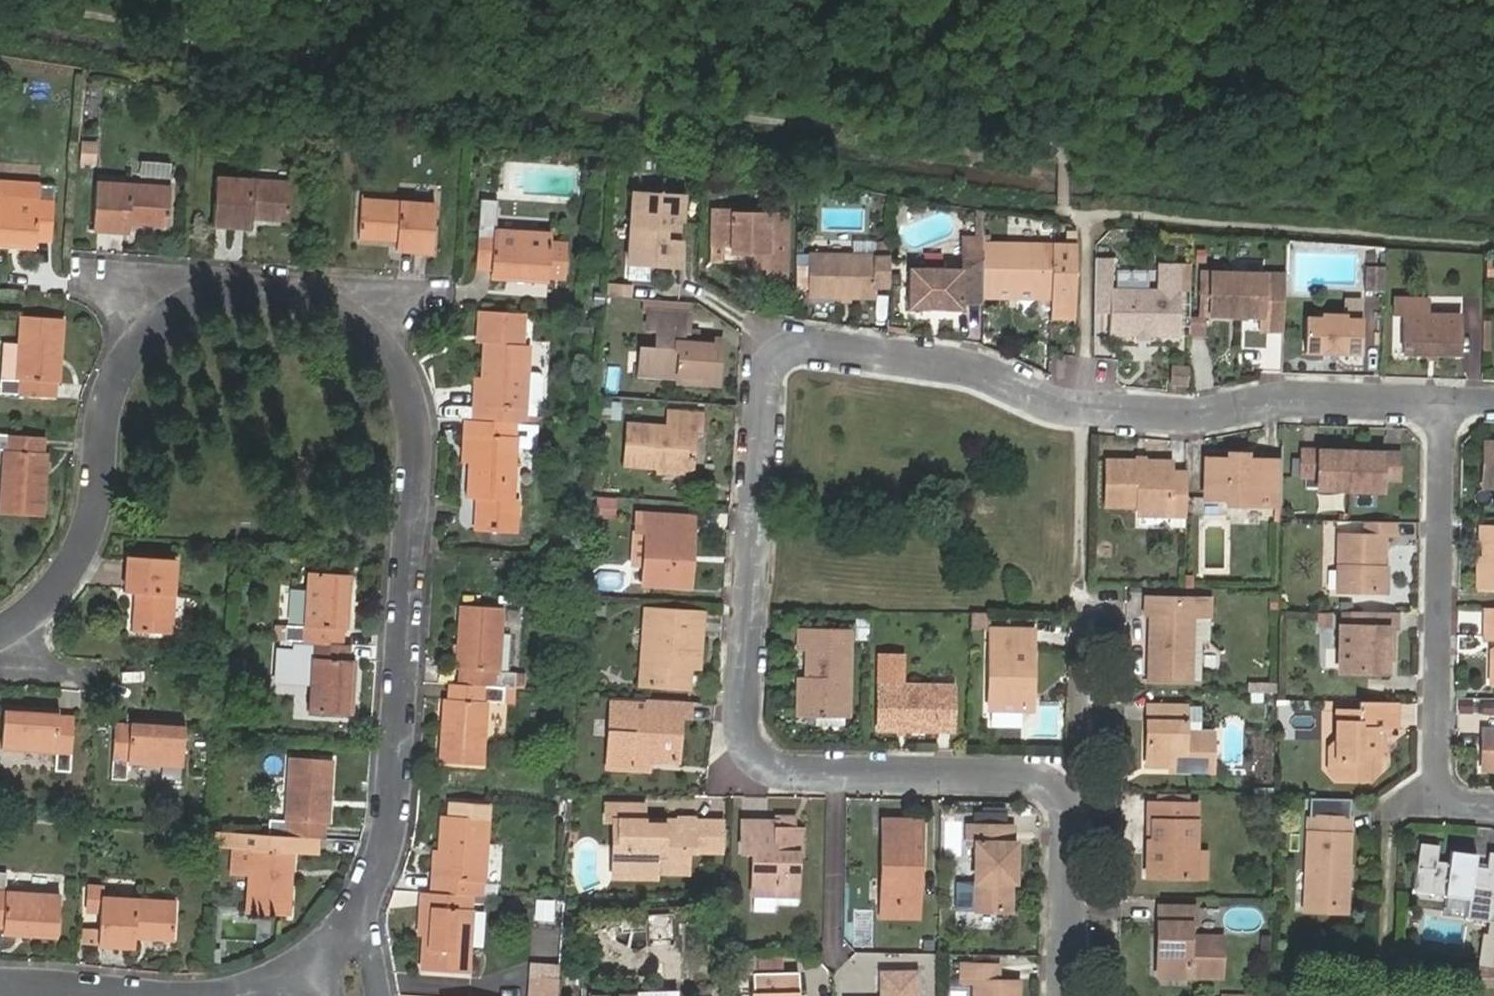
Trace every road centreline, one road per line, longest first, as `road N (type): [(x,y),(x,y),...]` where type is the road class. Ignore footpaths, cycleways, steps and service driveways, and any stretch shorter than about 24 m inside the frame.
road 1 (residential): [(1068,995),(1070,822),(1059,791),(1032,775),(786,772),(760,762),(747,741),(766,382),(785,356),(817,345),(966,368),(1084,413),(1188,419),(1302,399),(1447,406)]
road 2 (residential): [(357,923),(383,869),(400,787),(415,421),(371,322),(274,283),(230,286),(152,328),(119,373),(89,529),(40,611),(0,637)]
road 3 (residential): [(1447,406),(1435,778),(1441,799),(1493,808)]
road 4 (residential): [(0,983),(147,995)]

